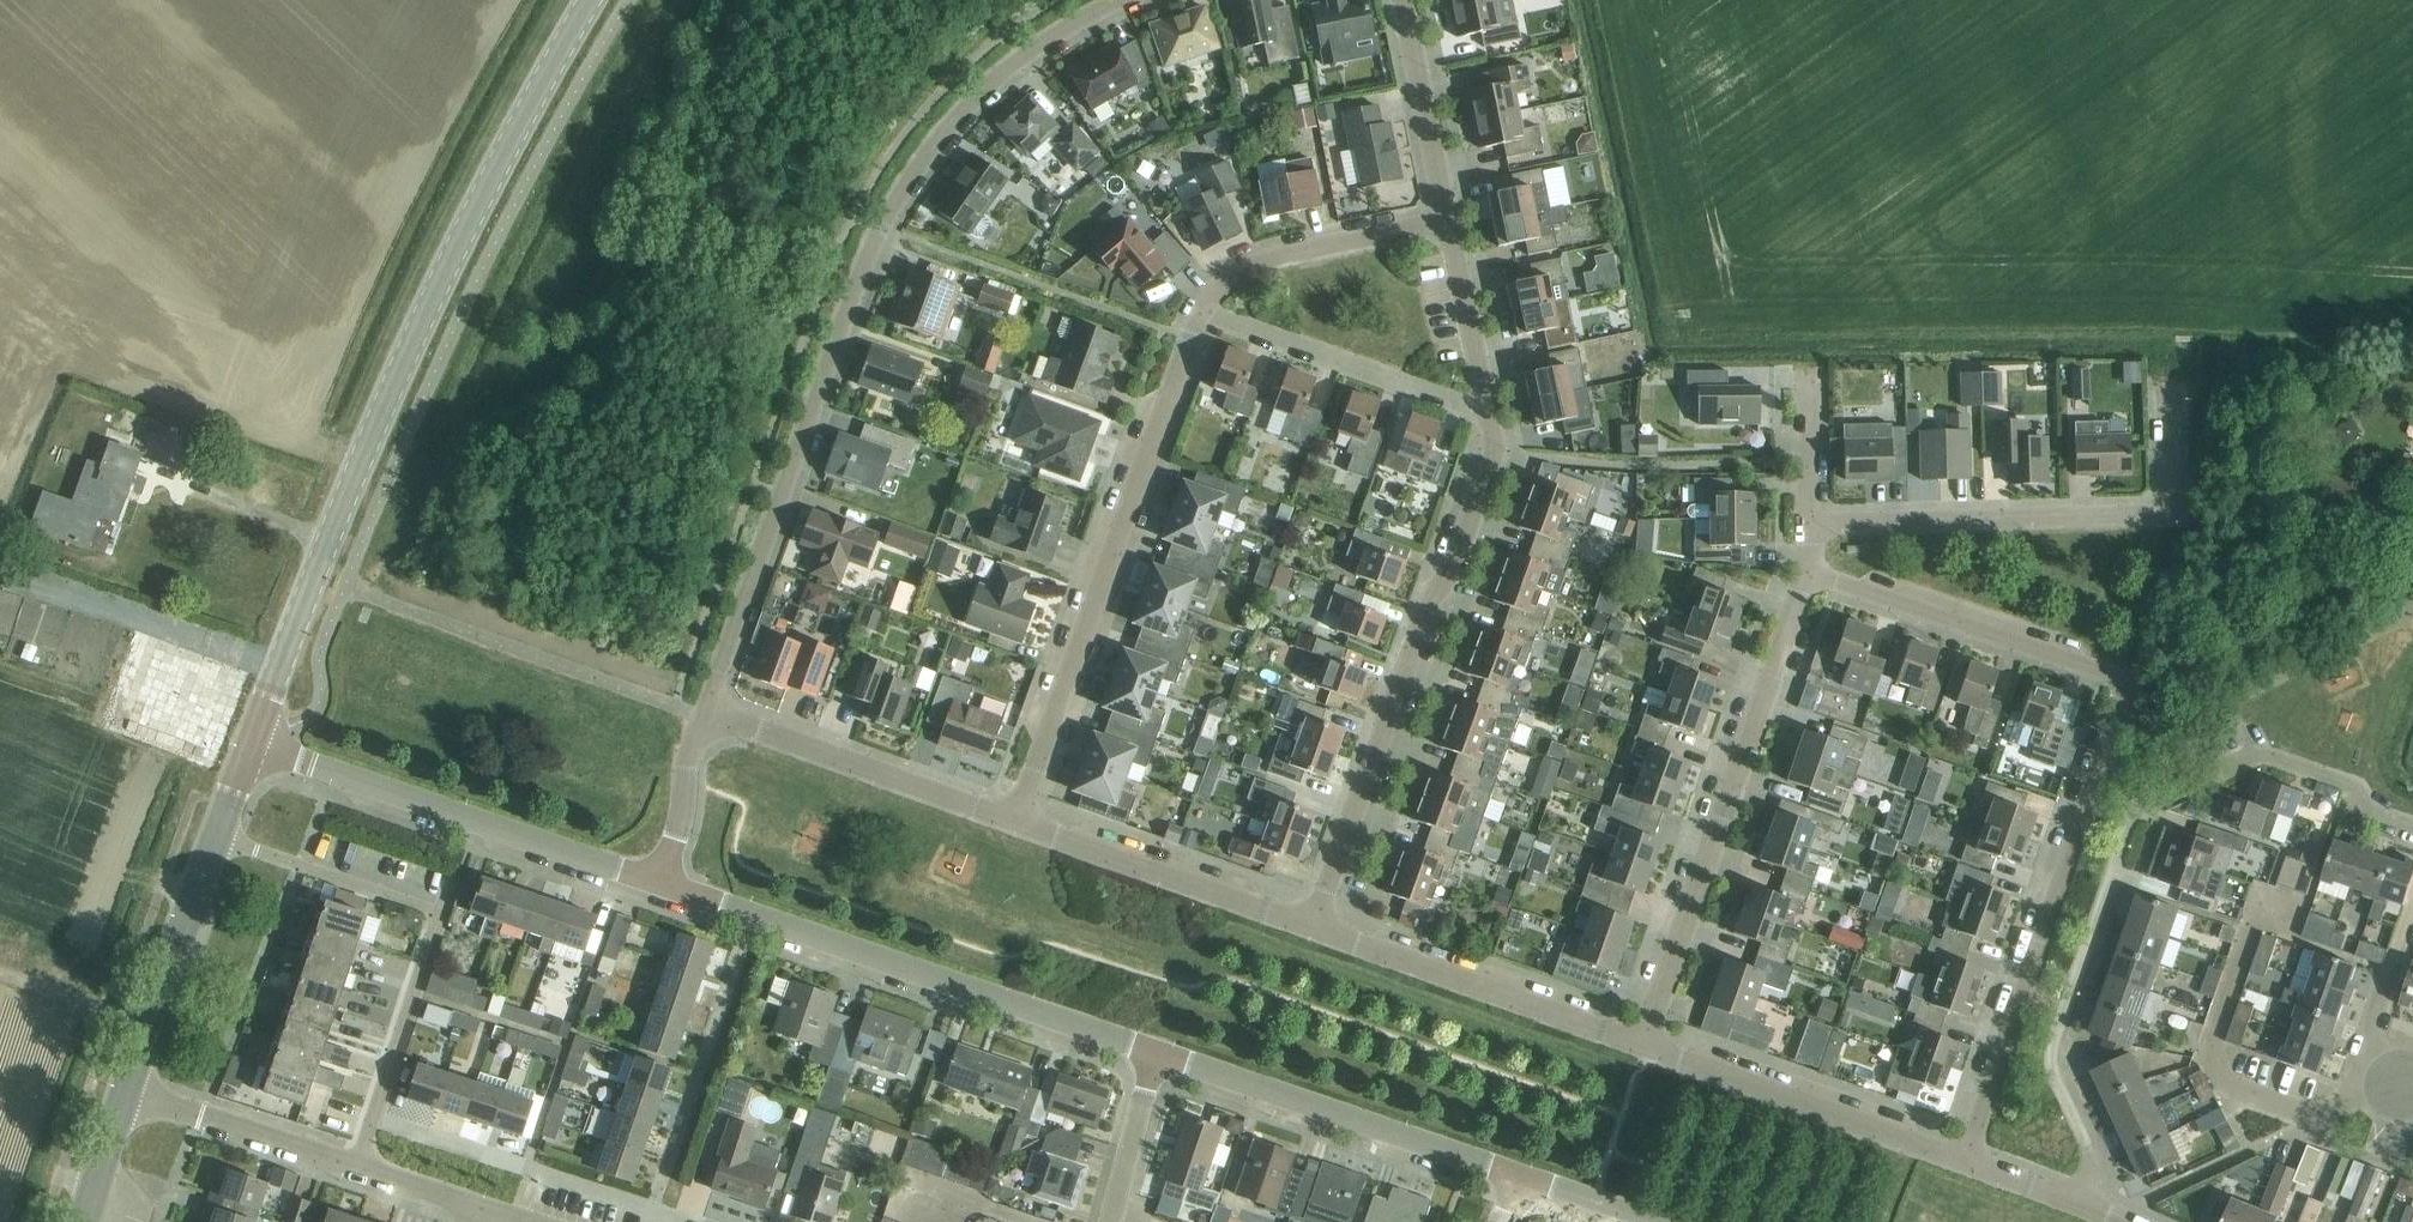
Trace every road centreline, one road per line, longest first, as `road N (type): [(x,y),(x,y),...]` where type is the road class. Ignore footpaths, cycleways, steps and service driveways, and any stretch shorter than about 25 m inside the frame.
road 1 (residential): [(709,715),(883,233),(925,165),(983,103),(1071,28),(1145,0)]
road 2 (residential): [(1965,1160),(2120,686),(1805,572)]
road 3 (tertiary): [(254,742),(350,484),(472,220),(597,0)]
road 4 (residential): [(1487,415),(1489,457),(1310,927)]
road 5 (residential): [(1017,822),(1201,315)]
road 6 (residential): [(357,1163),(441,913),(219,833)]
road 7 (residential): [(1642,1043),(1805,572)]
road 8 (residential): [(1812,524),(2170,516),(2166,388)]
road 9 (residential): [(660,884),(254,742)]
road 10 (residential): [(1158,1055),(753,914)]
road 11 (residential): [(2079,1200),(2092,1158),(2052,1066),(2053,1046),(2135,808)]
road 12 (residential): [(2400,1086),(2301,1112),(2219,1083),(2208,1056),(2250,933),(2300,907)]
road 13 (residential): [(1514,1175),(1158,1055)]
road 14 (residential): [(1642,1043),(1310,927)]
road 15 (residential): [(1965,1160),(1642,1043)]
road 16 (residential): [(1017,822),(709,715)]
road 17 (residential): [(651,1221),(753,914)]
road 18 (residential): [(1310,927),(1017,822)]
road 19 (residential): [(1487,415),(1201,315)]
road 20 (track): [(280,672),(0,574)]
road 21 (residential): [(1201,315),(1221,281),(1245,264),(1446,223)]
road 22 (tertiary): [(126,1089),(219,833)]
road 23 (residential): [(357,1163),(126,1089)]
road 24 (residential): [(1395,0),(1446,223)]
road 25 (residential): [(2412,824),(2379,813),(2351,784),(2269,754),(2224,776)]
road 26 (residential): [(1446,223),(1487,415)]
road 27 (residential): [(2400,1086),(2370,1040),(2412,915)]
road 28 (residential): [(660,884),(709,715)]
road 29 (residential): [(1114,1221),(1158,1055)]
road 30 (residential): [(1812,524),(1808,376)]
road 31 (residential): [(1648,1221),(1514,1175)]
road 32 (tertiary): [(86,1221),(126,1089)]
road 33 (residential): [(481,1206),(357,1163)]
road 34 (residential): [(2079,1200),(1965,1160)]

